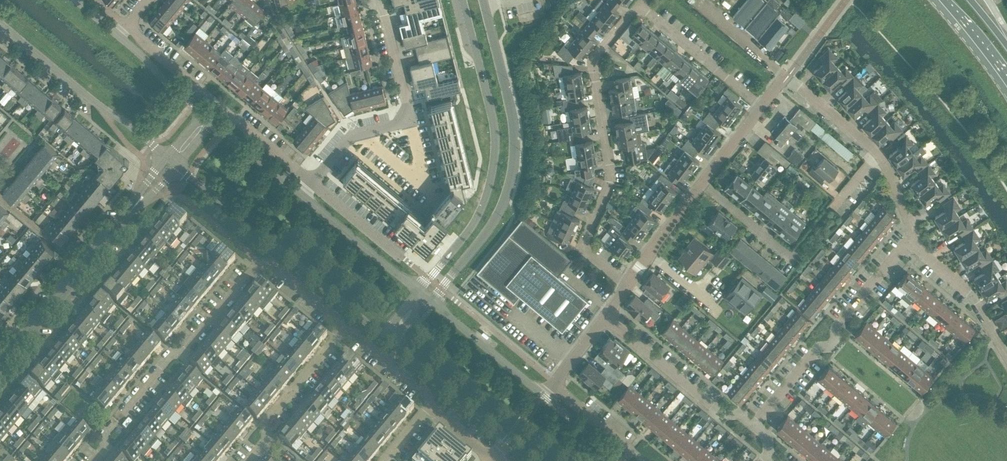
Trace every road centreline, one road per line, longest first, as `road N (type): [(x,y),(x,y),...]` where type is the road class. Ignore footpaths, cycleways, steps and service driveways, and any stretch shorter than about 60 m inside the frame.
road 1 (residential): [(90,460),(263,256),(346,327)]
road 2 (tertiary): [(432,301),(501,208),(514,164),(484,0)]
road 3 (residential): [(626,285),(584,248),(610,183),(592,64),(639,5)]
road 4 (tertiary): [(463,0),(496,132),(495,159),(482,210),(419,290)]
road 5 (tertiary): [(176,167),(382,336)]
road 6 (residential): [(754,424),(818,347),(830,347),(834,327),(907,240)]
road 7 (residential): [(313,183),(350,136),(410,120),(381,0)]
road 8 (residential): [(313,183),(129,25)]
road 9 (residential): [(626,285),(763,106)]
road 10 (tertiary): [(0,21),(165,157)]
road 11 (residential): [(907,240),(876,153),(786,77)]
road 12 (residential): [(0,375),(122,220)]
road 13 (residential): [(754,424),(722,415),(606,317)]
road 14 (residential): [(247,460),(269,434),(267,420),(346,327)]
road 15 (residential): [(763,106),(639,5)]
road 16 (residential): [(1006,359),(972,294),(907,240)]
road 17 (tertiary): [(419,290),(303,196)]
road 18 (tertiary): [(394,347),(507,442)]
road 19 (tertiary): [(545,393),(432,301)]
road 20 (residential): [(693,0),(786,77)]
road 21 (residential): [(645,460),(554,382)]

